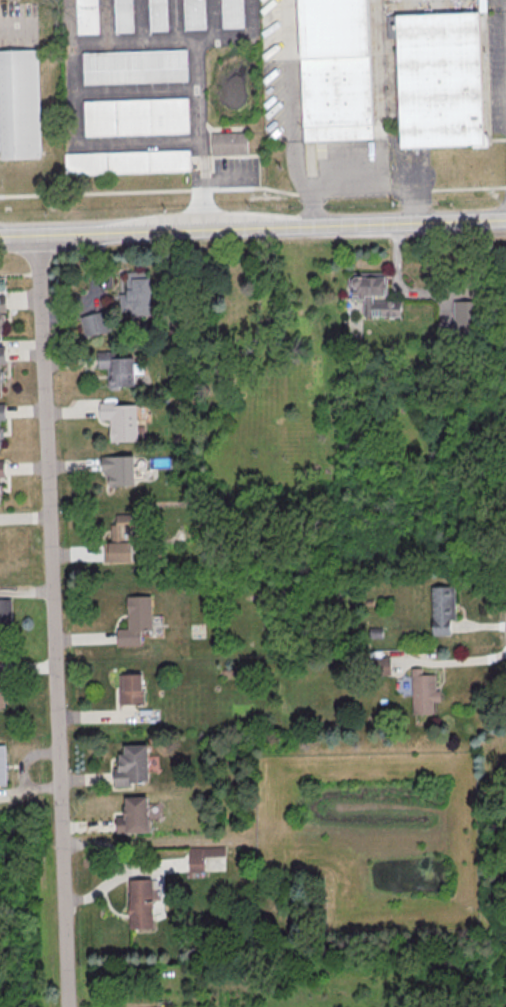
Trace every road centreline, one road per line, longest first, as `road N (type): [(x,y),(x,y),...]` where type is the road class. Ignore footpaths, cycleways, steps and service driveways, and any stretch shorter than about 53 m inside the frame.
road 1 (residential): [(66,1006),(38,235)]
road 2 (tertiary): [(505,221),(0,236)]

